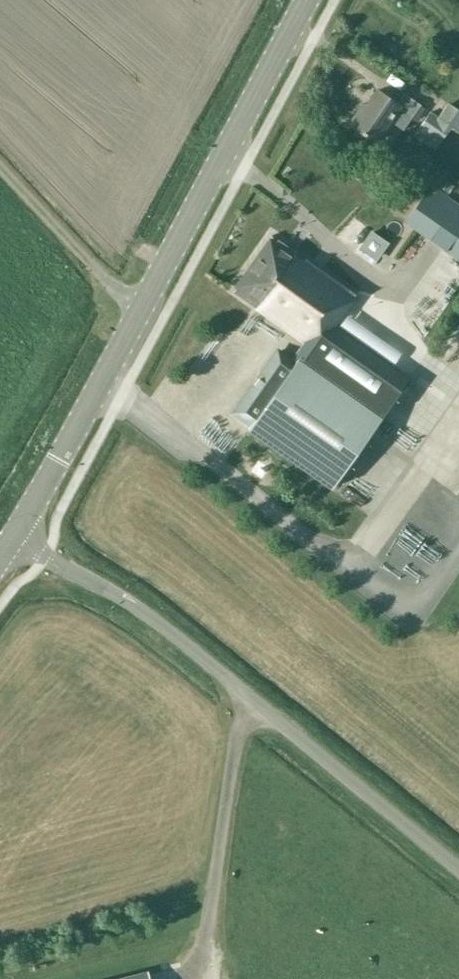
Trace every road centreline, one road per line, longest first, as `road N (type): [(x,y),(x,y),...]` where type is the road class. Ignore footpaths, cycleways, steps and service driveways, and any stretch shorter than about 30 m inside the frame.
road 1 (tertiary): [(14,538),(306,0)]
road 2 (unclassified): [(458,869),(157,621),(14,538)]

